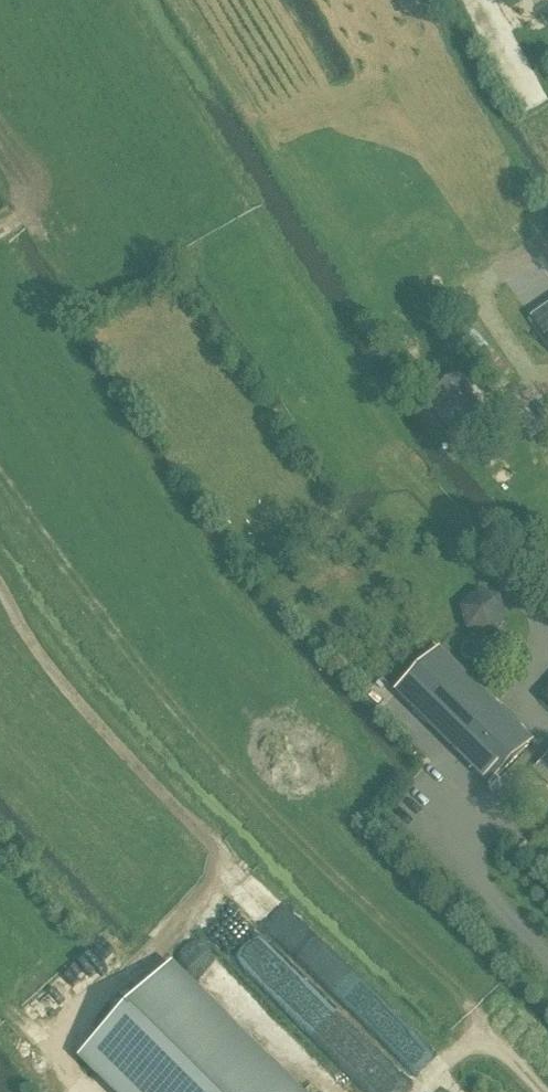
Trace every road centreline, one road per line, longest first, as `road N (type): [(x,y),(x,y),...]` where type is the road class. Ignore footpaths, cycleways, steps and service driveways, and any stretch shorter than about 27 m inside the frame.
road 1 (track): [(408,1091),(427,1072),(53,672),(0,587)]

